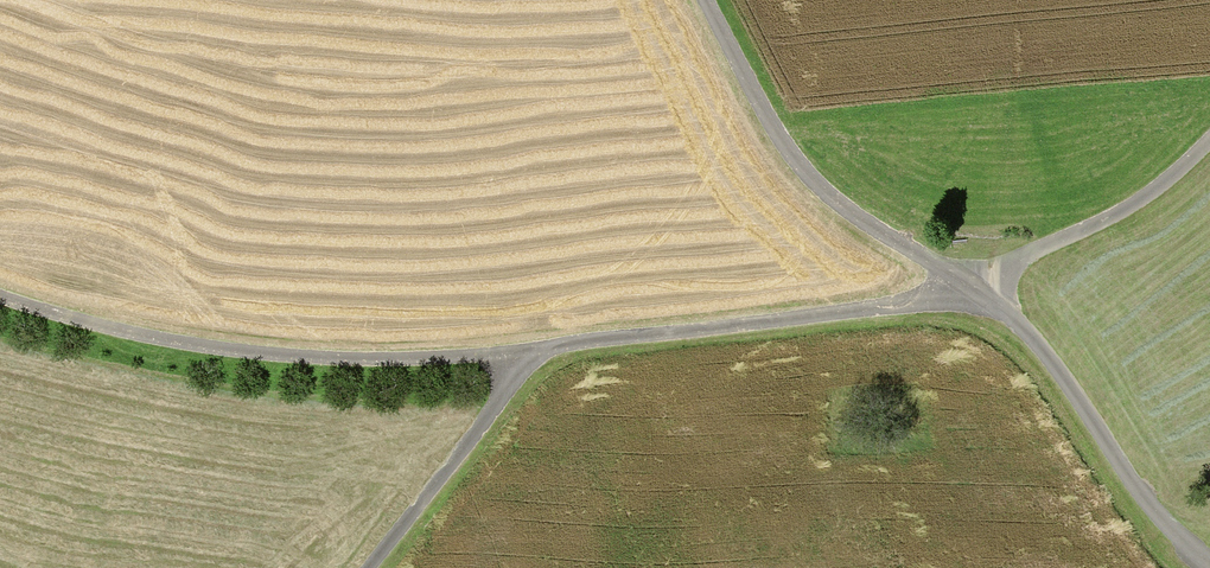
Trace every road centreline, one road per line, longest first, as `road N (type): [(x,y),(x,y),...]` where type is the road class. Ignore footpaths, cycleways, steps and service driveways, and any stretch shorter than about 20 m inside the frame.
road 1 (unclassified): [(0,299),(166,344),(251,355),(374,364),(519,356)]
road 2 (unclassified): [(519,356),(890,310),(965,292)]
road 3 (unclassified): [(706,0),(763,116),(796,162),(841,208),(965,292)]
road 4 (unclassified): [(965,292),(1052,363),(1170,533),(1209,567)]
road 5 (track): [(975,296),(1137,198),(1209,135)]
road 6 (unclassified): [(372,567),(480,436),(519,356)]

